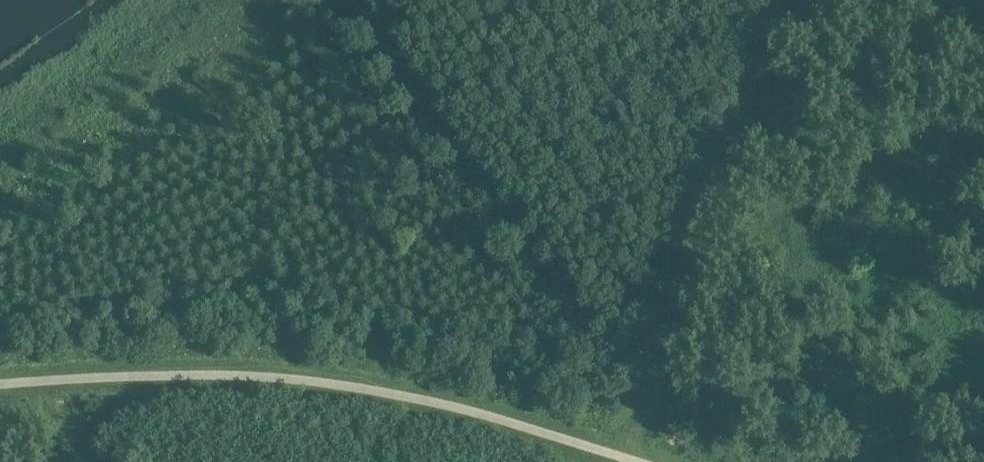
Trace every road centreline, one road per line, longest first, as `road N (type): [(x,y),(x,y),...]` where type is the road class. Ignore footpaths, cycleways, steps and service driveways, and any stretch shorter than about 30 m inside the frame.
road 1 (track): [(625,461),(778,0)]

